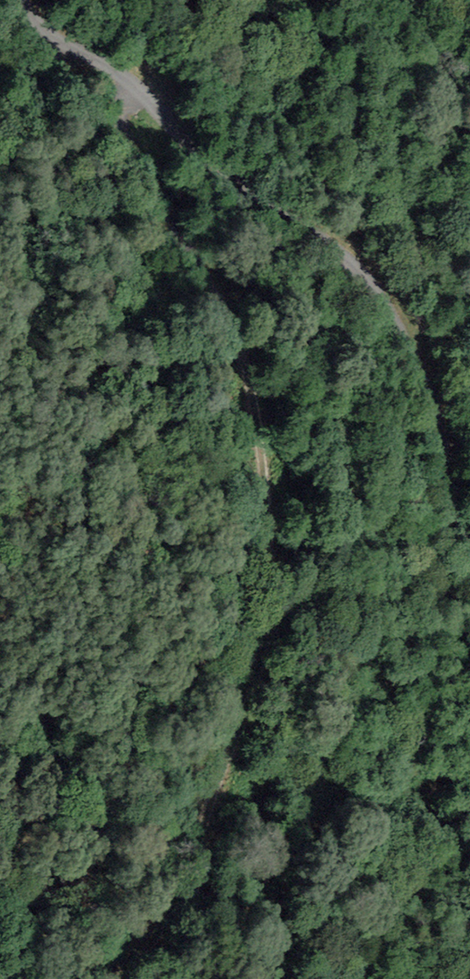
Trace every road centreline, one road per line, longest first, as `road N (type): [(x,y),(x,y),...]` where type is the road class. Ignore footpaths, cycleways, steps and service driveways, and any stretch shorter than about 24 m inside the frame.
road 1 (track): [(129,978),(178,888),(247,702),(261,615),(266,501),(239,350),(122,118),(130,71)]
road 2 (unclassified): [(469,546),(425,377),(372,278),(214,173),(130,71),(46,41),(20,0)]

